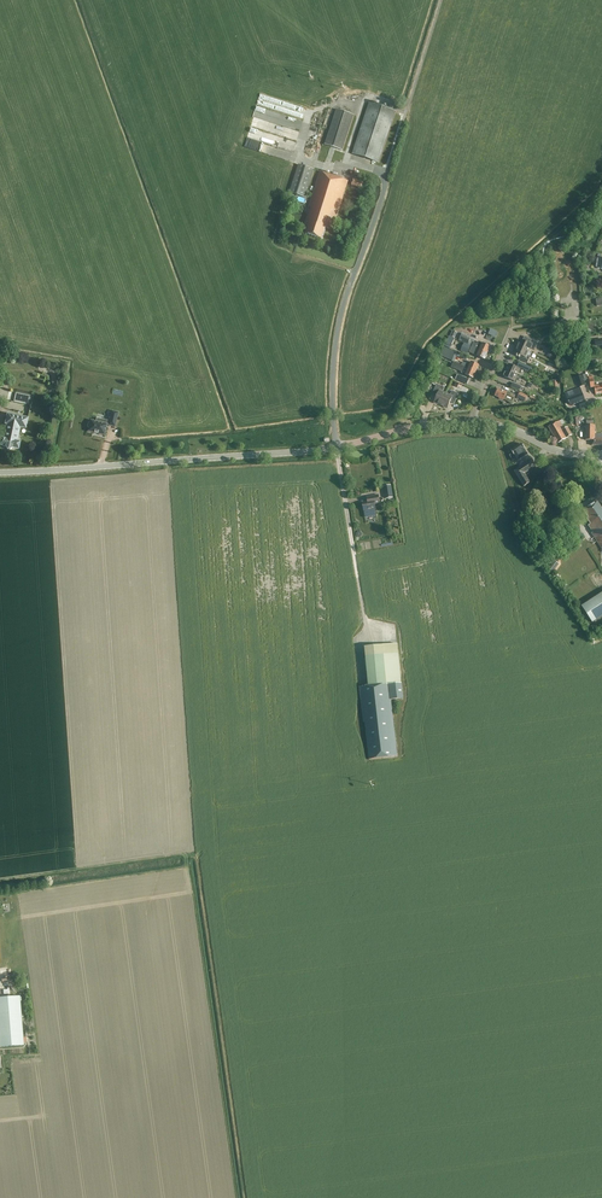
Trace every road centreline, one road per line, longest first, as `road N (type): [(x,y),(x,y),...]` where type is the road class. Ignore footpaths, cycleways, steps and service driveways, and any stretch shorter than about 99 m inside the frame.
road 1 (tertiary): [(0,474),(336,448)]
road 2 (tertiary): [(471,423),(336,448)]
road 3 (tertiary): [(601,456),(570,454),(471,423)]

